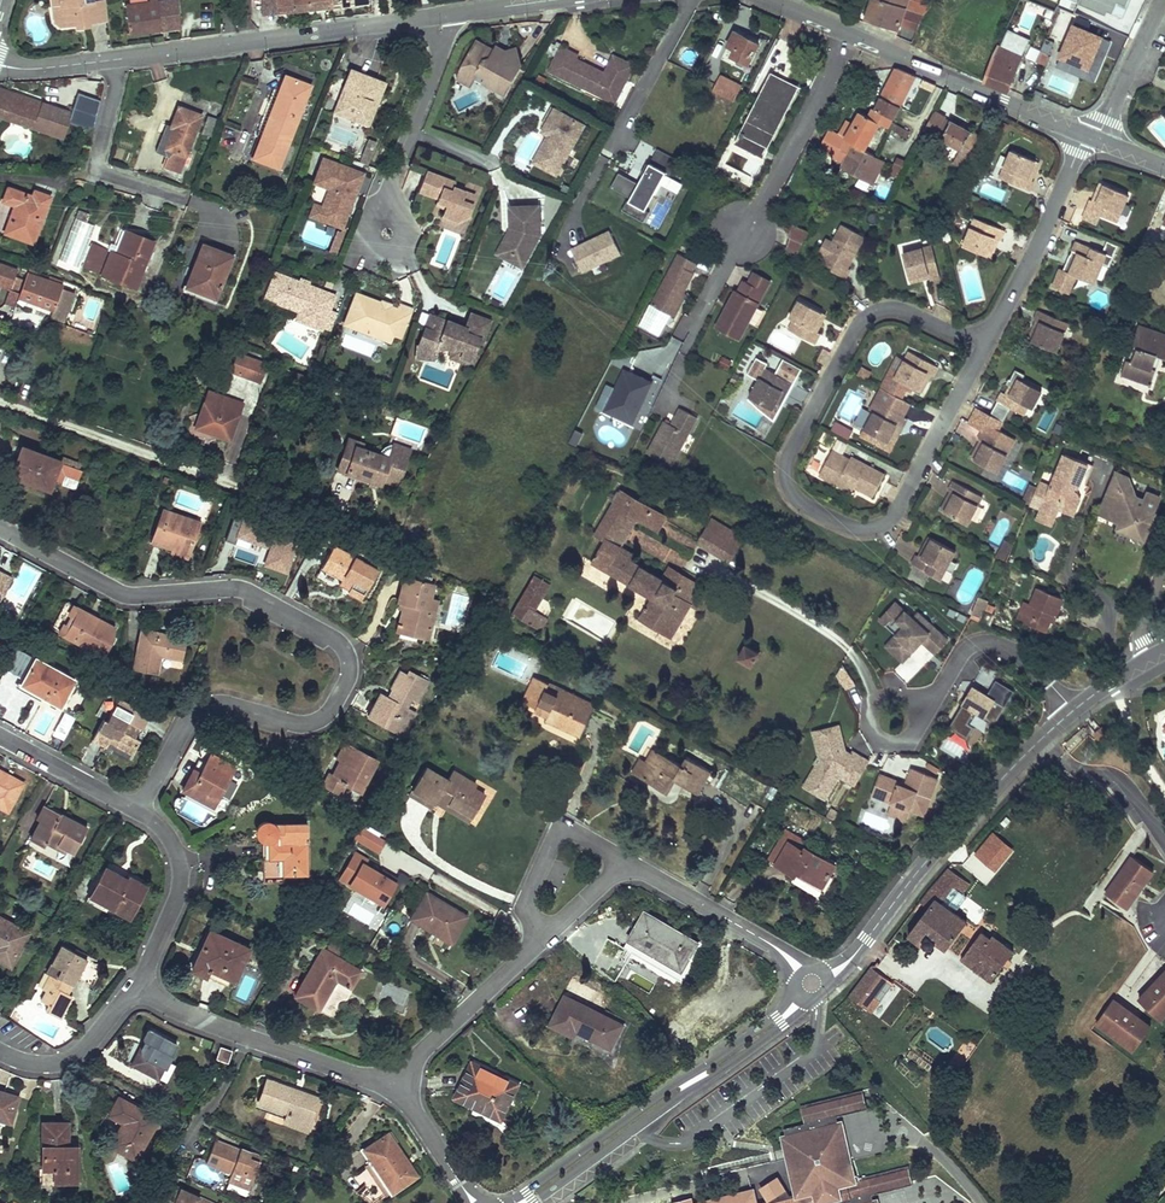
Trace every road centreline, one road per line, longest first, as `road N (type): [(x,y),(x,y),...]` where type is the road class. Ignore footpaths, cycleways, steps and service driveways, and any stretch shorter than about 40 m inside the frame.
road 1 (residential): [(138,812),(200,709),(230,707),(300,726),(321,721),(349,679),(345,652),(240,590),(118,593),(0,529)]
road 2 (residential): [(0,64),(42,68),(439,16)]
road 3 (residential): [(870,530),(807,508),(787,483),(790,453),(858,327),(898,309),(950,333),(993,334)]
road 4 (residential): [(813,984),(851,960),(946,841),(1073,711)]
road 5 (residential): [(530,1199),(783,1025),(802,1011),(813,984)]
road 6 (residential): [(813,984),(541,1182),(530,1199)]
road 7 (residential): [(767,0),(1091,138)]
road 8 (residential): [(394,1092),(189,1017),(135,987)]
road 9 (residential): [(993,334),(896,514),(870,530)]
road 10 (residential): [(813,984),(777,949),(629,862)]
road 11 (residential): [(1091,138),(993,334)]
road 12 (residential): [(544,937),(421,1054),(394,1092)]
road 13 (residential): [(138,812),(173,846),(180,880),(135,987)]
road 14 (residential): [(629,862),(576,832),(558,835),(527,905),(544,937)]
road 15 (residential): [(1073,711),(1032,665),(999,643),(969,647),(942,687)]
road 16 (residential): [(135,987),(66,1063),(26,1064),(0,1053)]
road 17 (residential): [(1091,138),(1102,131),(1163,0)]
road 18 (residential): [(0,737),(138,812)]
road 19 (residential): [(942,687),(879,703),(872,713),(885,742),(908,740),(918,729)]
road 20 (residential): [(475,1202),(394,1092)]
road 21 (residential): [(439,16),(438,58),(410,135)]

